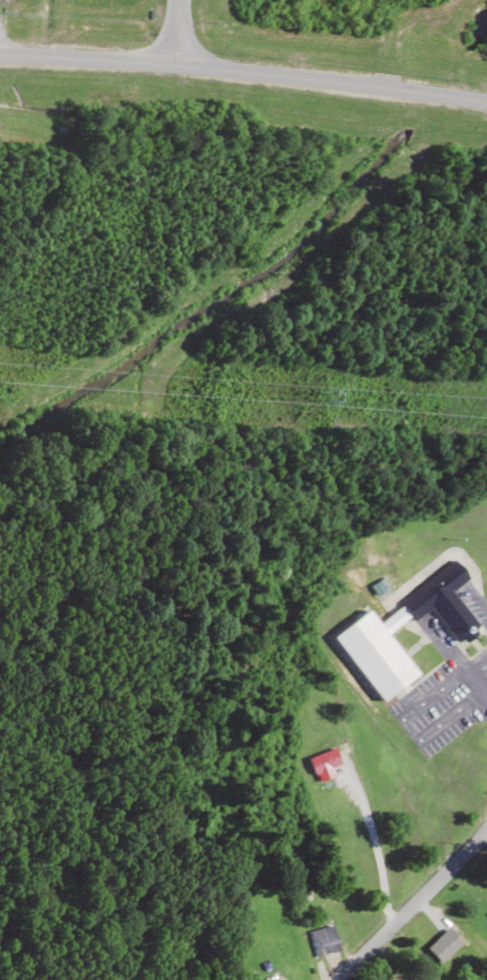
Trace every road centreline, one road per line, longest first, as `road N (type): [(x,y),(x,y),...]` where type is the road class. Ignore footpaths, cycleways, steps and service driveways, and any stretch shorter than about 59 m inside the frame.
road 1 (secondary): [(486,103),(177,65),(0,54)]
road 2 (residential): [(326,979),(486,825)]

